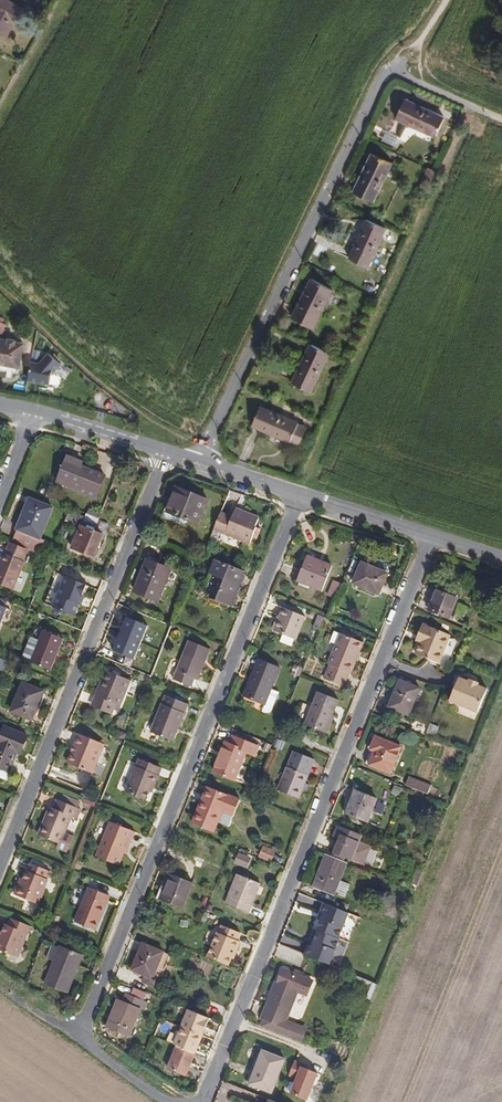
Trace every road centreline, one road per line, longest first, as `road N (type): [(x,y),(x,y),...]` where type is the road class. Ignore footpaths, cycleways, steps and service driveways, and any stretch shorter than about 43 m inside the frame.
road 1 (residential): [(173,1101),(82,1039),(300,495)]
road 2 (residential): [(432,536),(201,1101)]
road 3 (residential): [(0,865),(168,453)]
road 4 (residential): [(198,463),(388,71)]
road 5 (track): [(0,293),(59,352),(198,463)]
road 6 (tertiary): [(168,453),(34,414)]
road 7 (tertiary): [(432,536),(300,495)]

